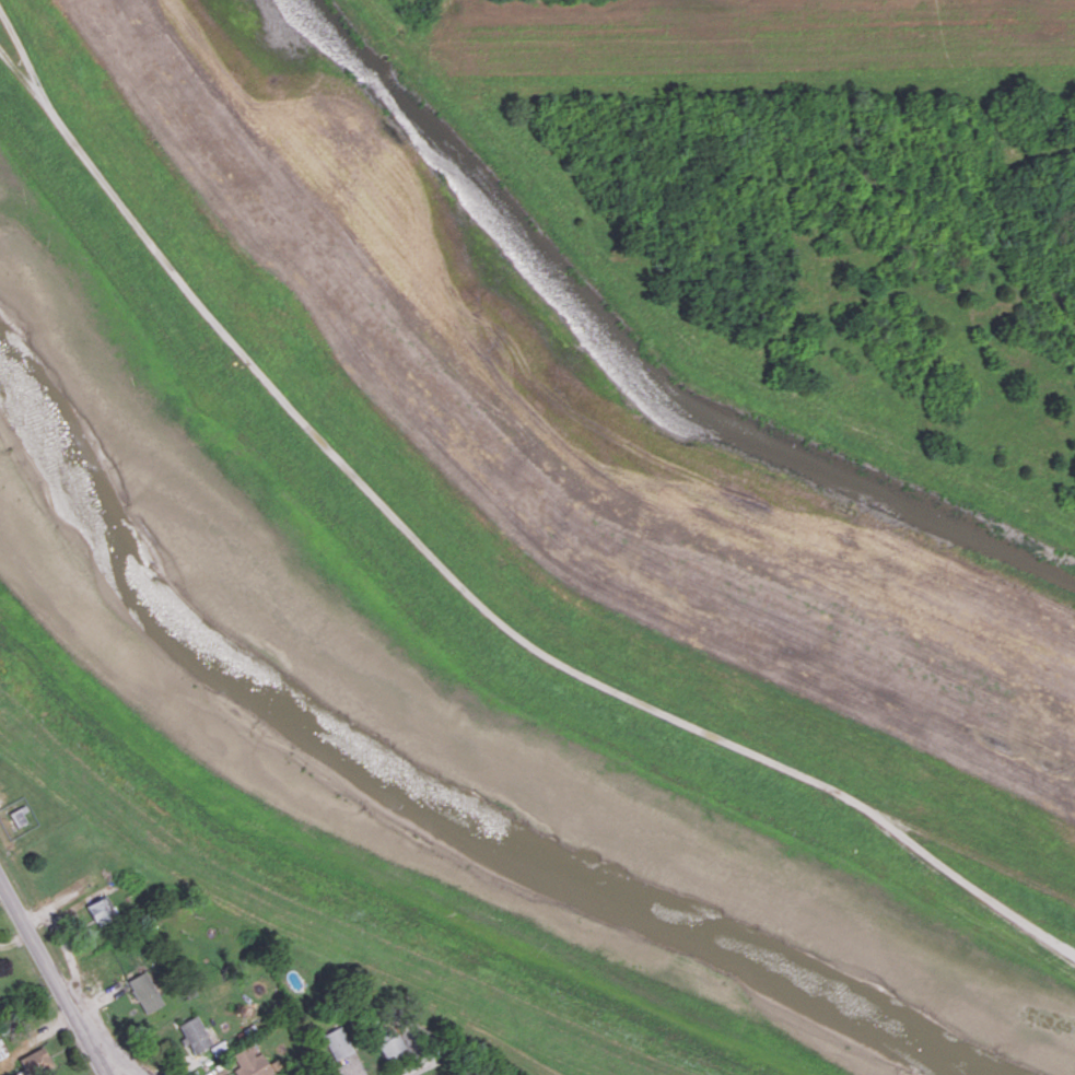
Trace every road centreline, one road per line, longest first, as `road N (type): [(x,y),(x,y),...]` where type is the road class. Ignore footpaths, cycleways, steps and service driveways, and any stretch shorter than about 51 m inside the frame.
road 1 (residential): [(0,878),(100,1060)]

